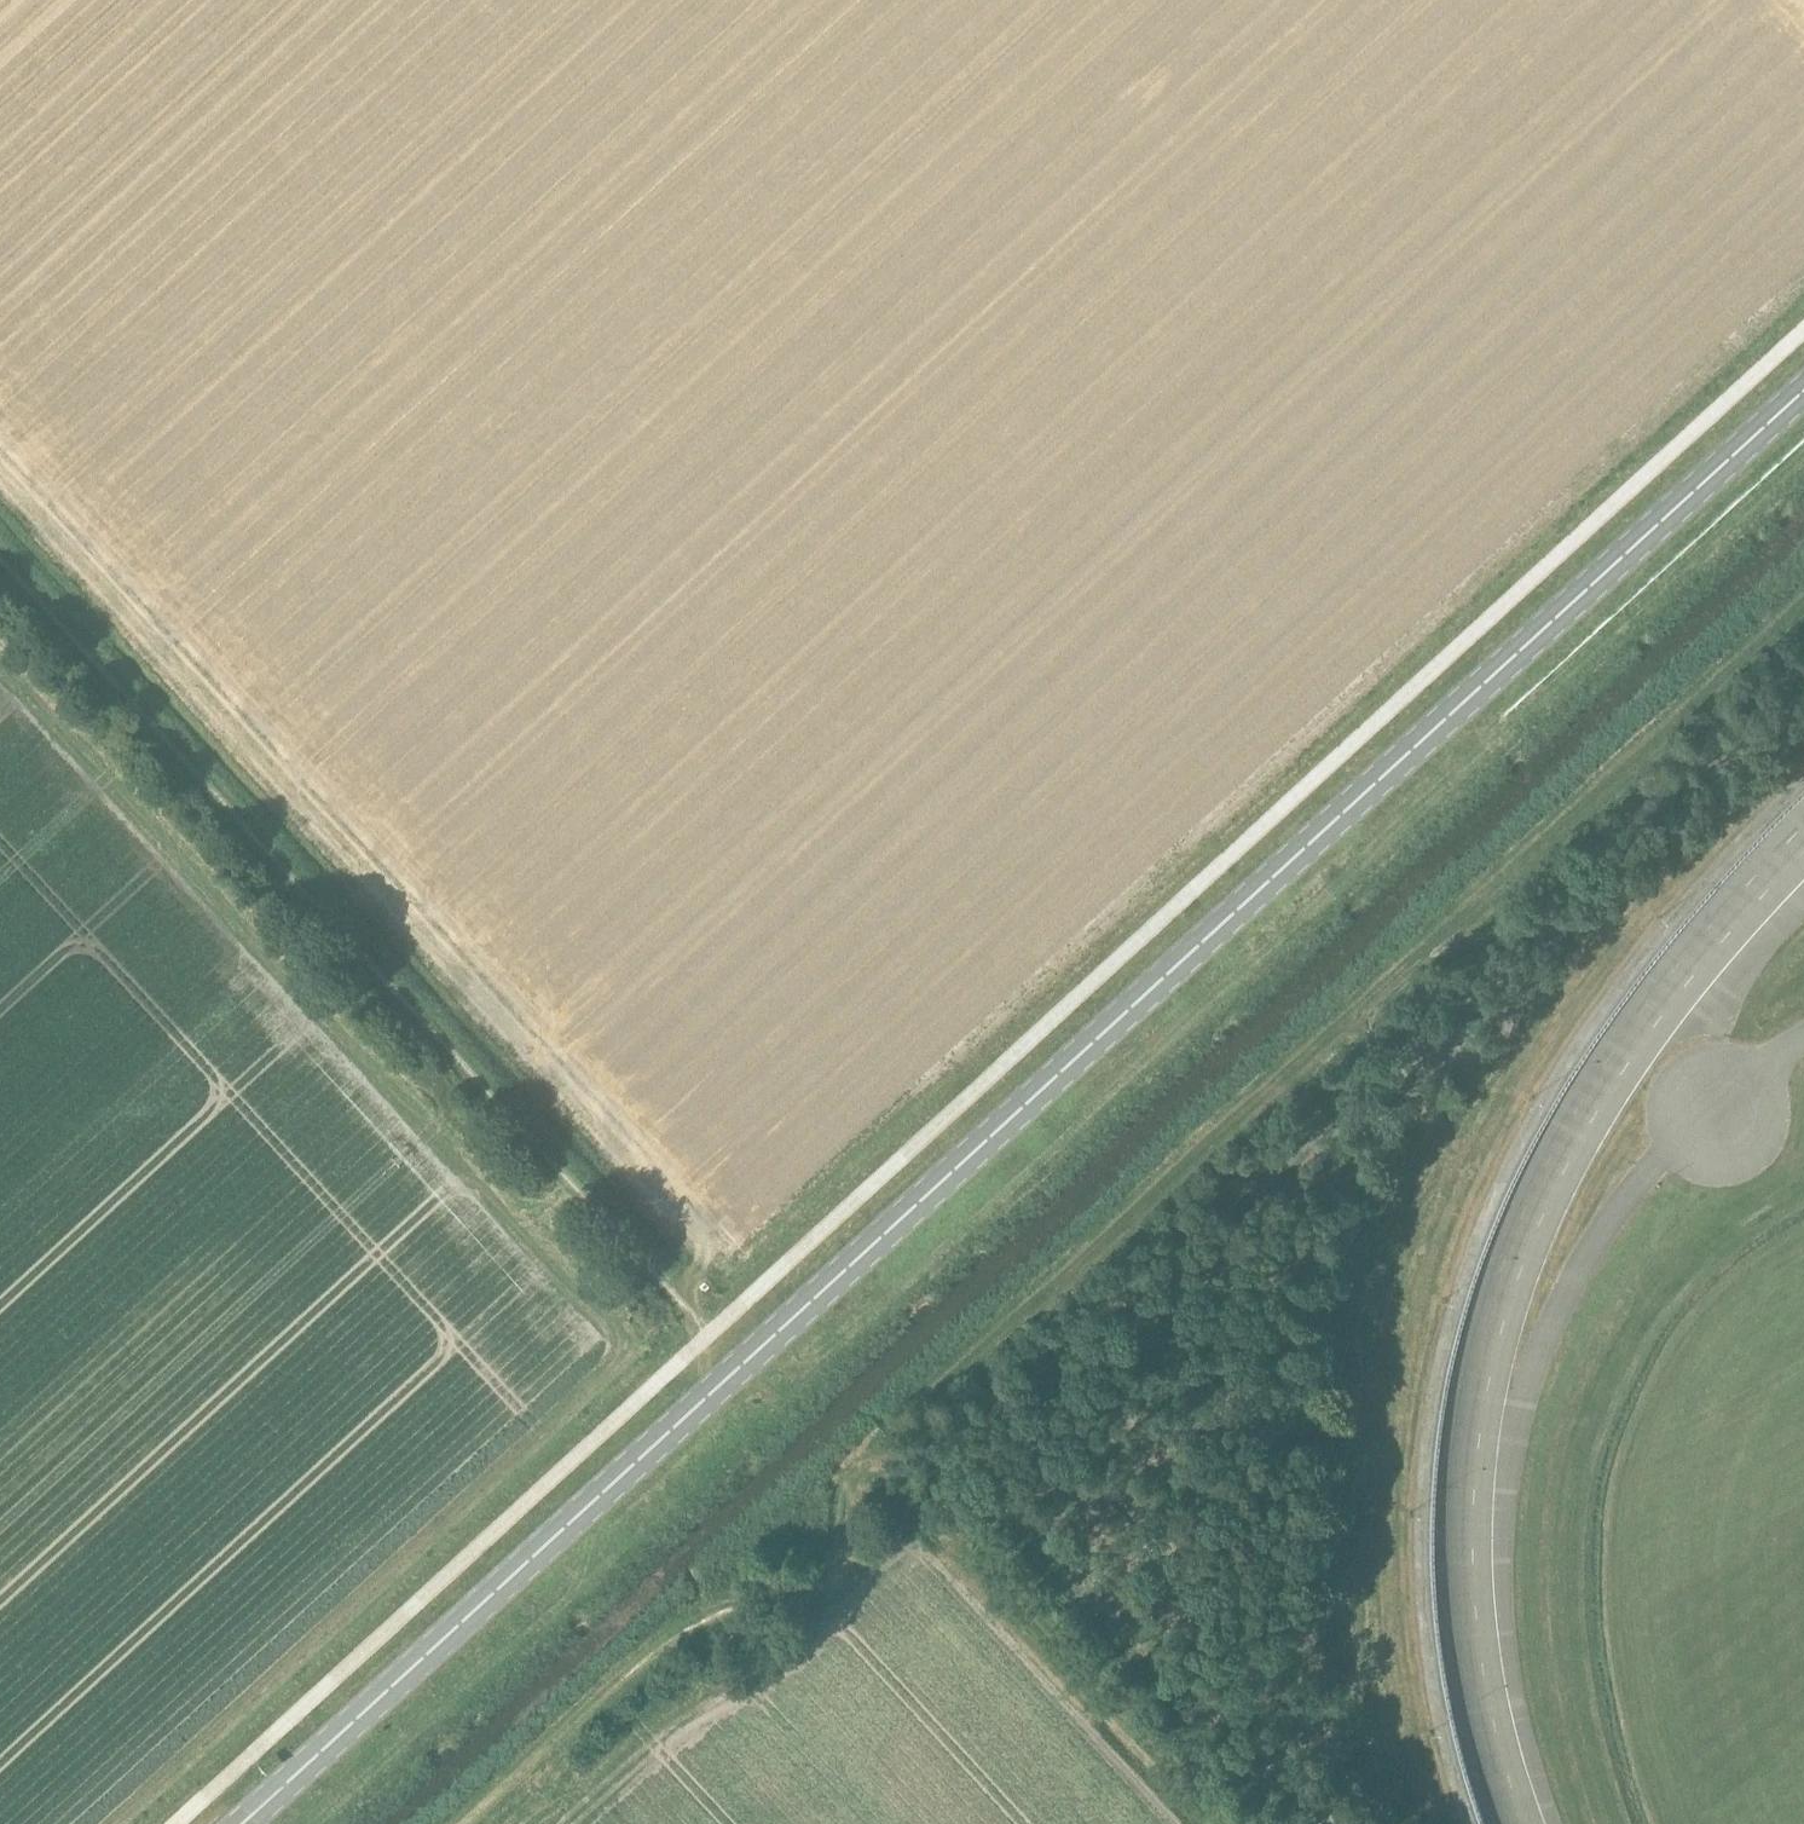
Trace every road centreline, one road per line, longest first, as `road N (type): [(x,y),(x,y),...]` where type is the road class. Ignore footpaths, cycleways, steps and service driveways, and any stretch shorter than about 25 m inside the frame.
road 1 (secondary): [(244,1823),(1803,393)]
road 2 (unknown): [(747,1157),(1803,178)]
road 3 (unknown): [(747,1157),(0,276)]

